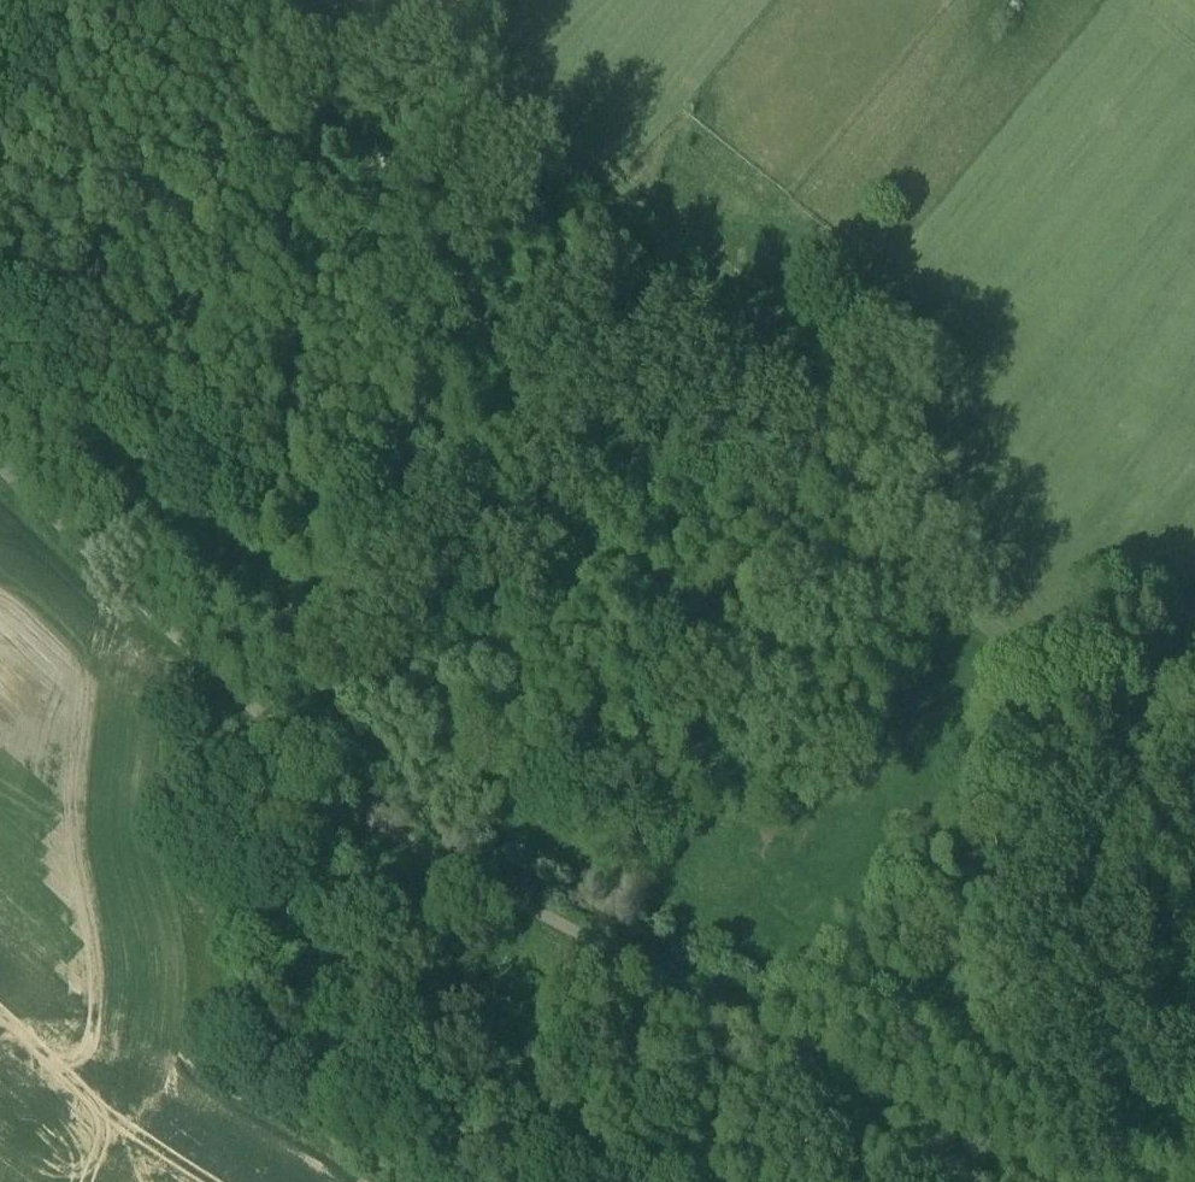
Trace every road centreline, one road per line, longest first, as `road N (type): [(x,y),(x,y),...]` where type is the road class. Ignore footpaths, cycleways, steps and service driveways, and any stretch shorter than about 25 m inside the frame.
road 1 (track): [(0,388),(406,772),(878,1028),(1116,1148),(1194,1178)]

